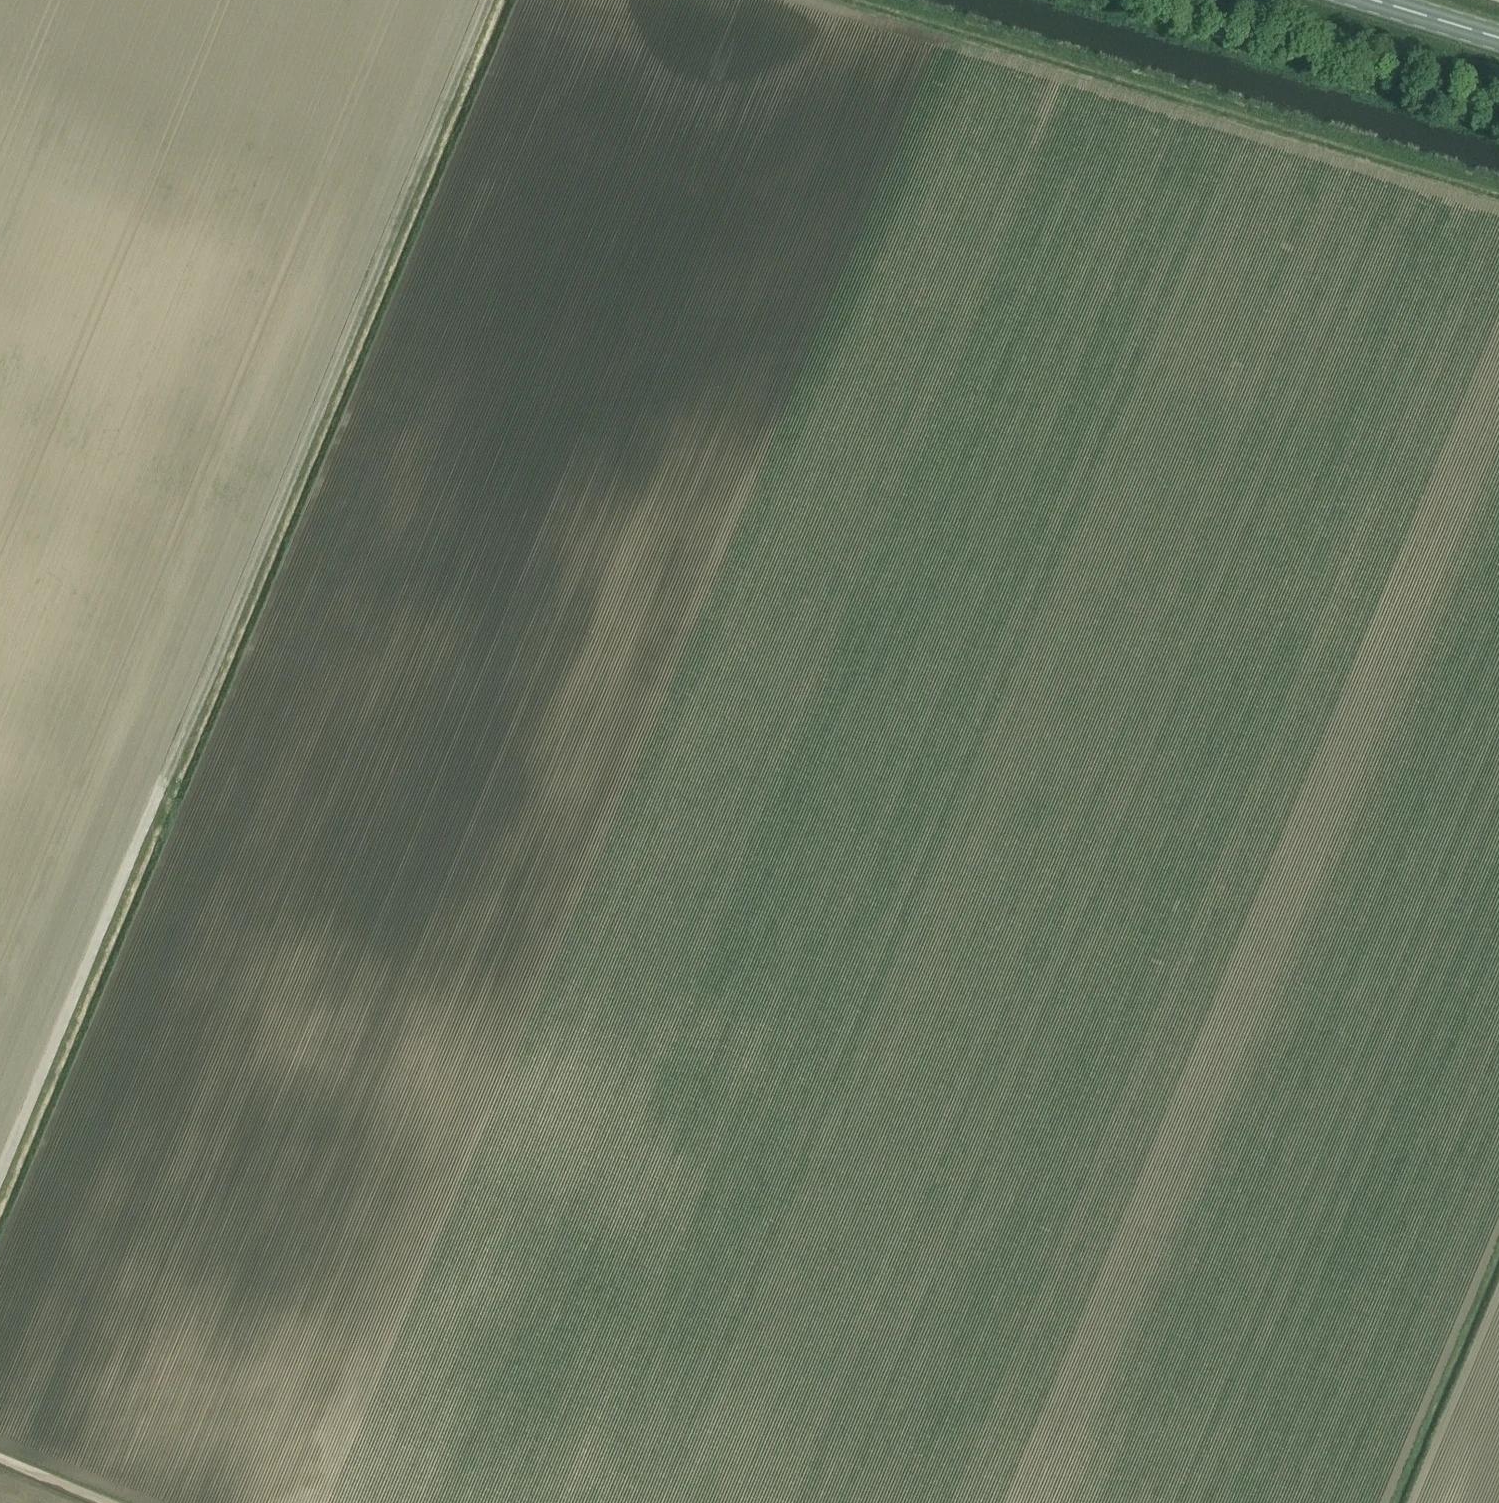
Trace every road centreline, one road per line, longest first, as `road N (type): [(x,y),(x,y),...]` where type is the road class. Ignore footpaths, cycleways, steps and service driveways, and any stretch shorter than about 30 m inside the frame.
road 1 (primary): [(1498,36),(1380,0)]

